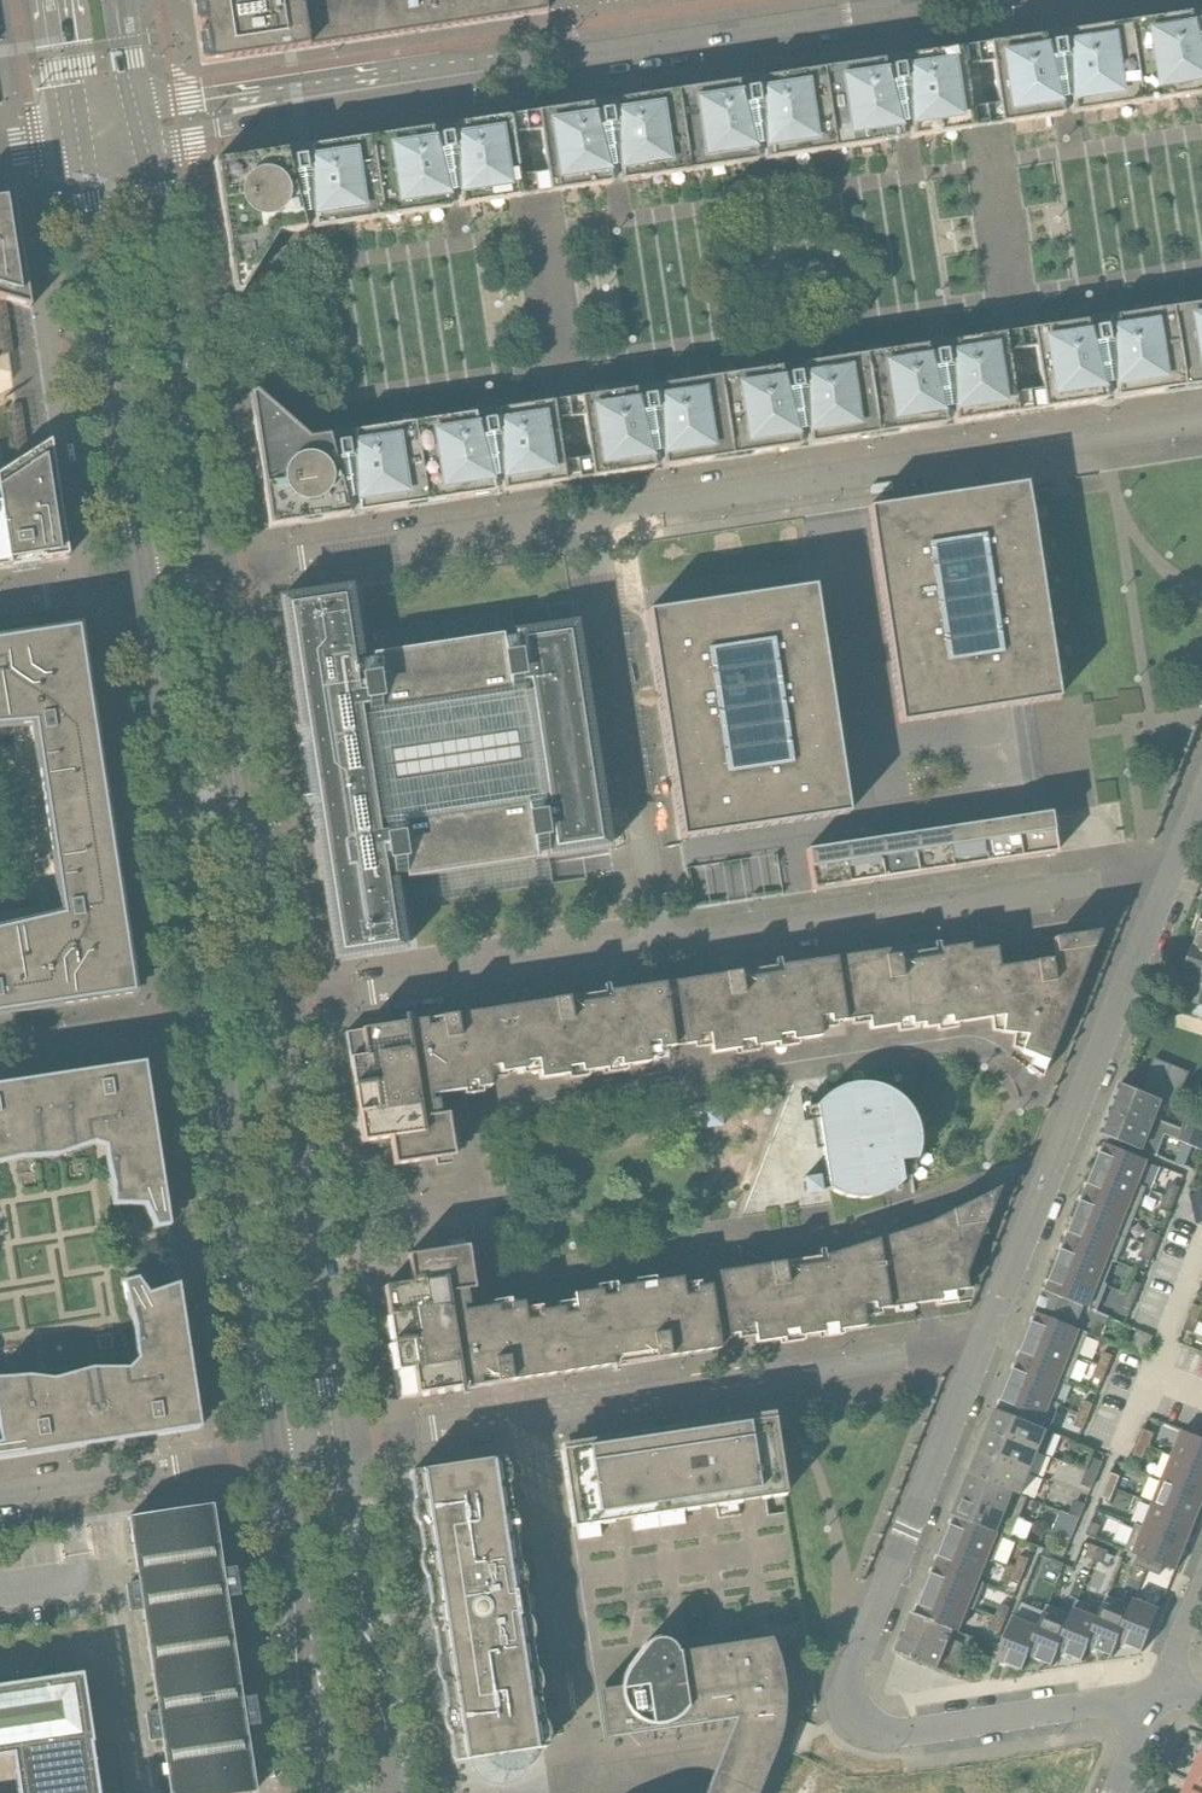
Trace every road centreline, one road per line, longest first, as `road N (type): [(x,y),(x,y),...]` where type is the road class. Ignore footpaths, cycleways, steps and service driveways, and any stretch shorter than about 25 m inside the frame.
road 1 (residential): [(1156,1697),(892,1736),(861,1714),(855,1665),(988,1348)]
road 2 (residential): [(335,1442),(988,1348)]
road 3 (residential): [(283,104),(900,11)]
road 4 (residential): [(603,516),(1201,423)]
road 5 (residential): [(673,950),(1142,882),(1167,890)]
road 6 (residential): [(988,1348),(1167,890)]
road 7 (tertiary): [(205,578),(138,127)]
road 8 (tertiary): [(79,137),(148,586)]
road 9 (tertiary): [(212,1014),(278,1451)]
road 10 (residential): [(673,950),(603,516)]
road 11 (tertiary): [(335,1442),(270,1008)]
road 12 (tertiary): [(270,1008),(205,578)]
road 13 (tertiary): [(148,586),(212,1014)]
road 14 (residential): [(270,1008),(673,950)]
road 15 (residential): [(205,578),(603,516)]
road 16 (tertiary): [(388,1792),(335,1442)]
road 17 (tertiary): [(278,1451),(330,1792)]
road 18 (residential): [(0,1493),(278,1451)]
road 19 (residential): [(0,1046),(212,1014)]
road 20 (residential): [(138,127),(181,136),(258,124),(283,104)]
road 21 (residential): [(283,104),(254,94),(176,107),(138,127)]
road 22 (residential): [(148,586),(0,609)]
road 23 (tertiary): [(58,0),(79,137)]
road 24 (tertiary): [(138,127),(119,0)]

